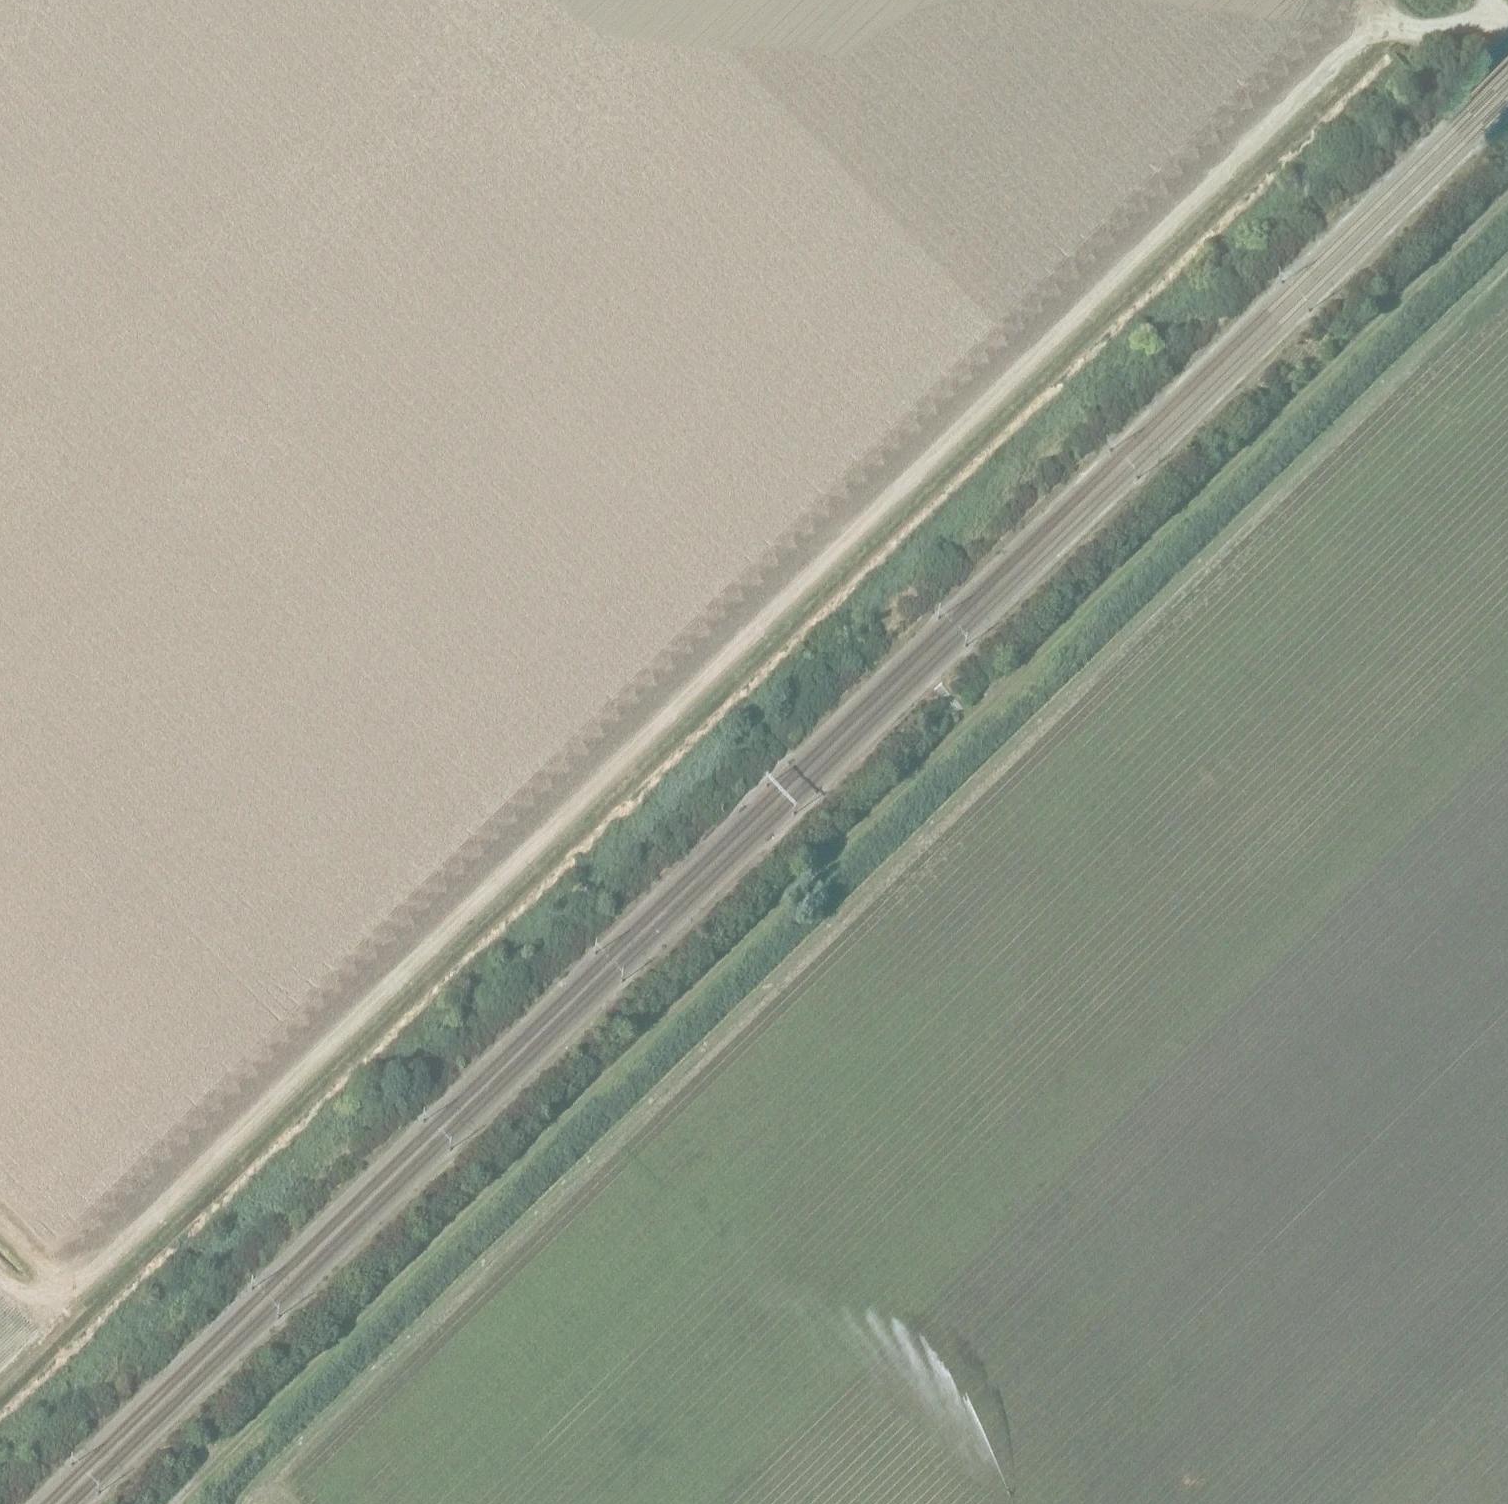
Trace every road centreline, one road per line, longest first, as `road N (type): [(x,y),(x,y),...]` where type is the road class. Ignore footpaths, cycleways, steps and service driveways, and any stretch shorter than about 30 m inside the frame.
road 1 (track): [(1507,198),(198,1480)]

